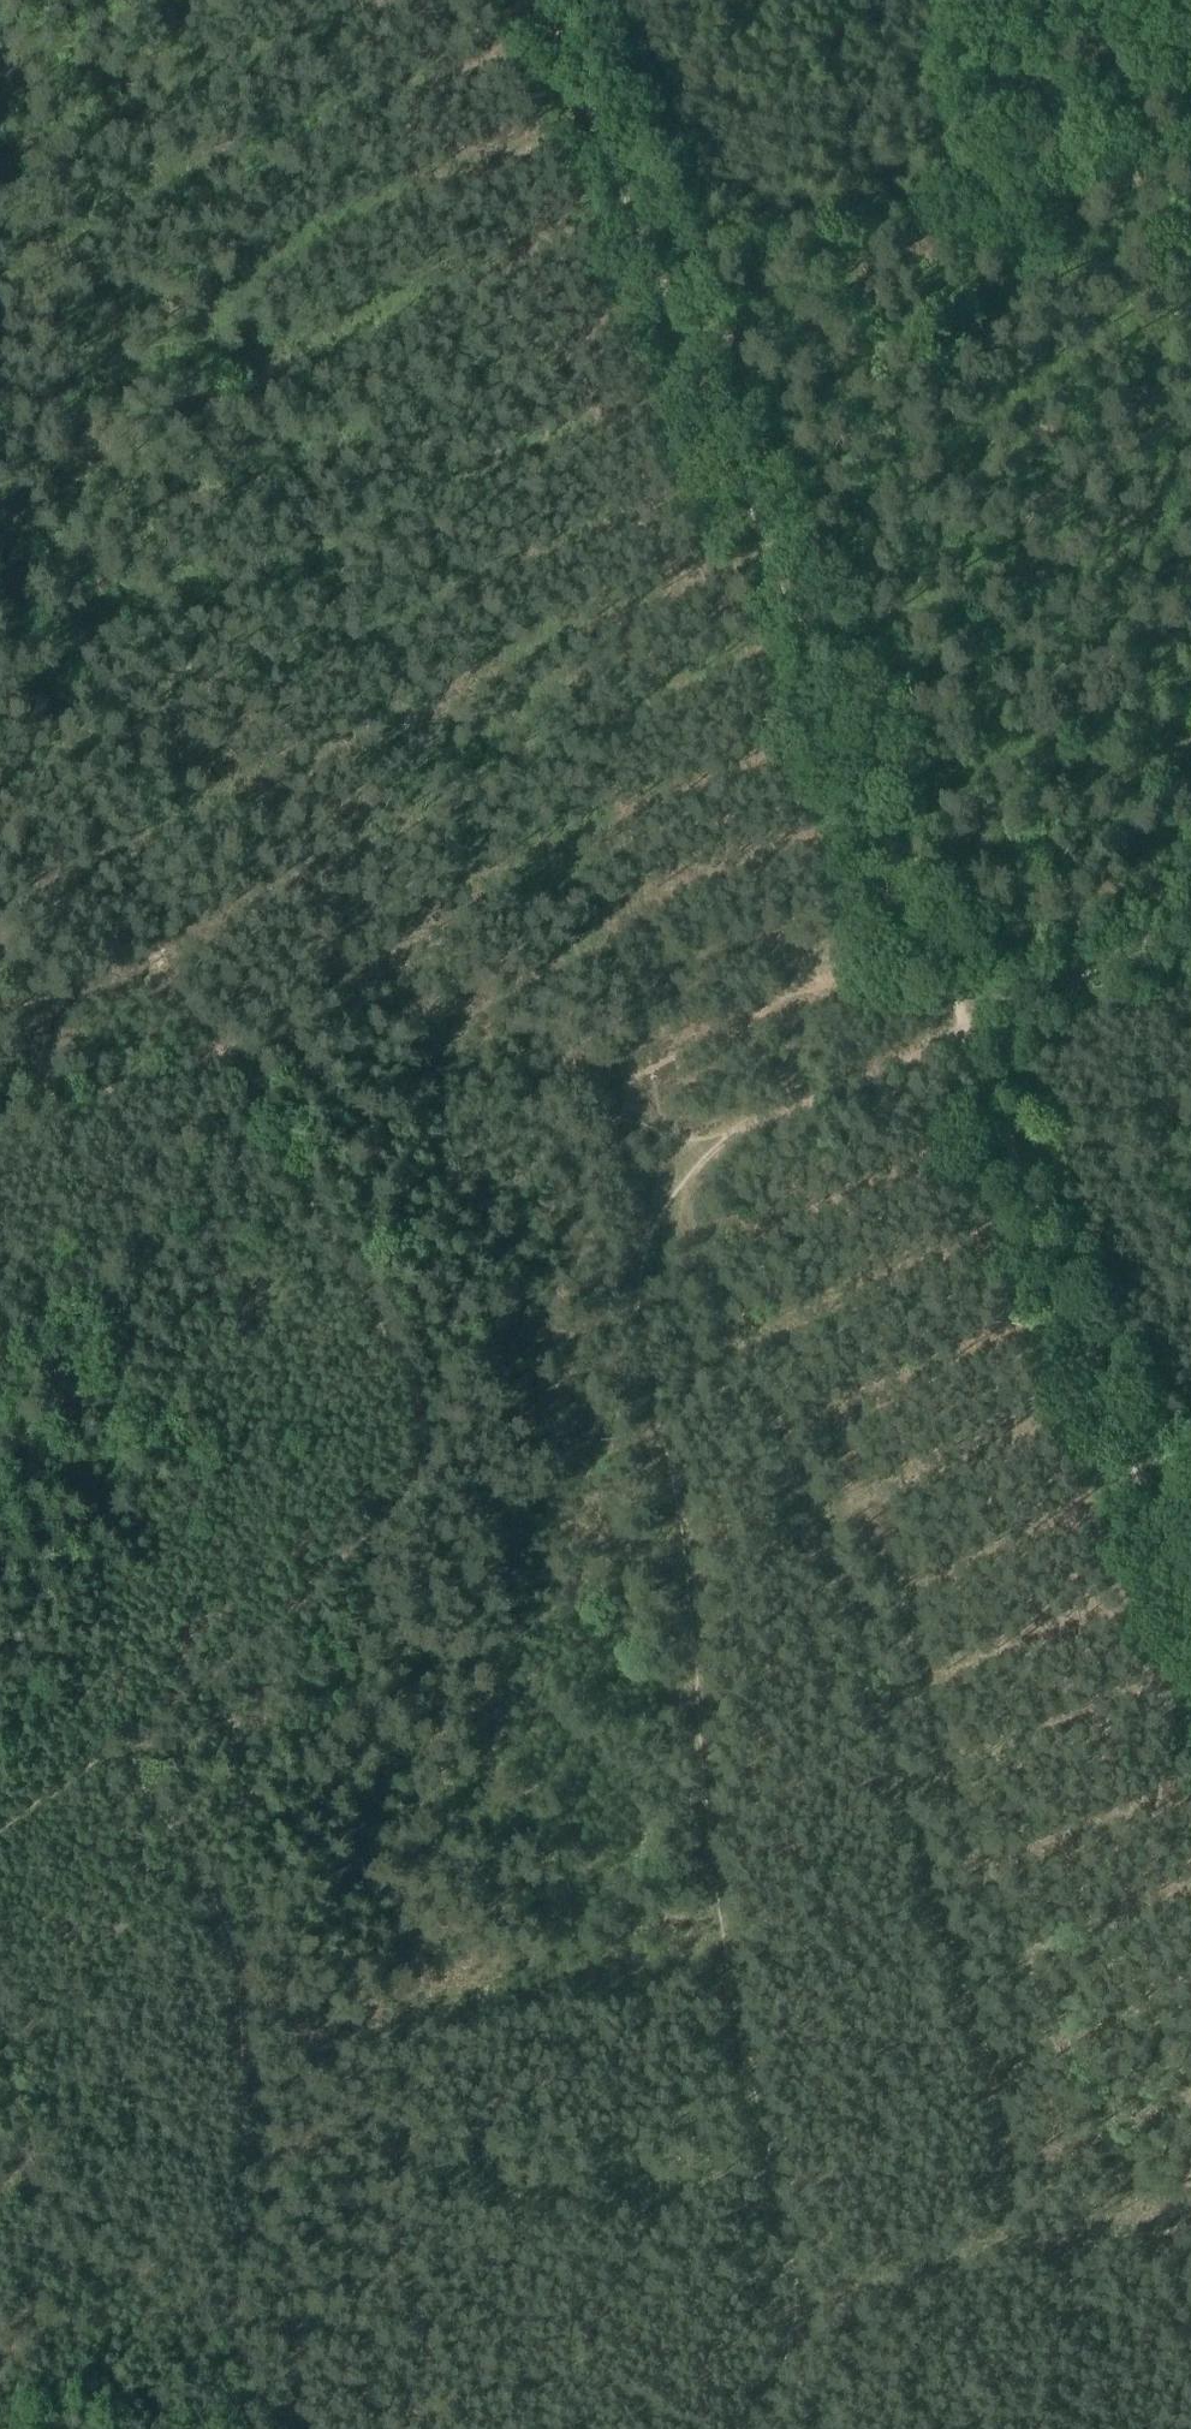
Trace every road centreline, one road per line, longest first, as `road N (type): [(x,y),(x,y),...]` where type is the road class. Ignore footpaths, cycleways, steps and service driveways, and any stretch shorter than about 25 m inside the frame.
road 1 (track): [(958,1034),(547,0)]
road 2 (track): [(1190,1609),(958,1034)]
road 3 (track): [(958,1034),(982,1012),(1190,927)]
road 4 (track): [(104,1761),(0,1835)]

